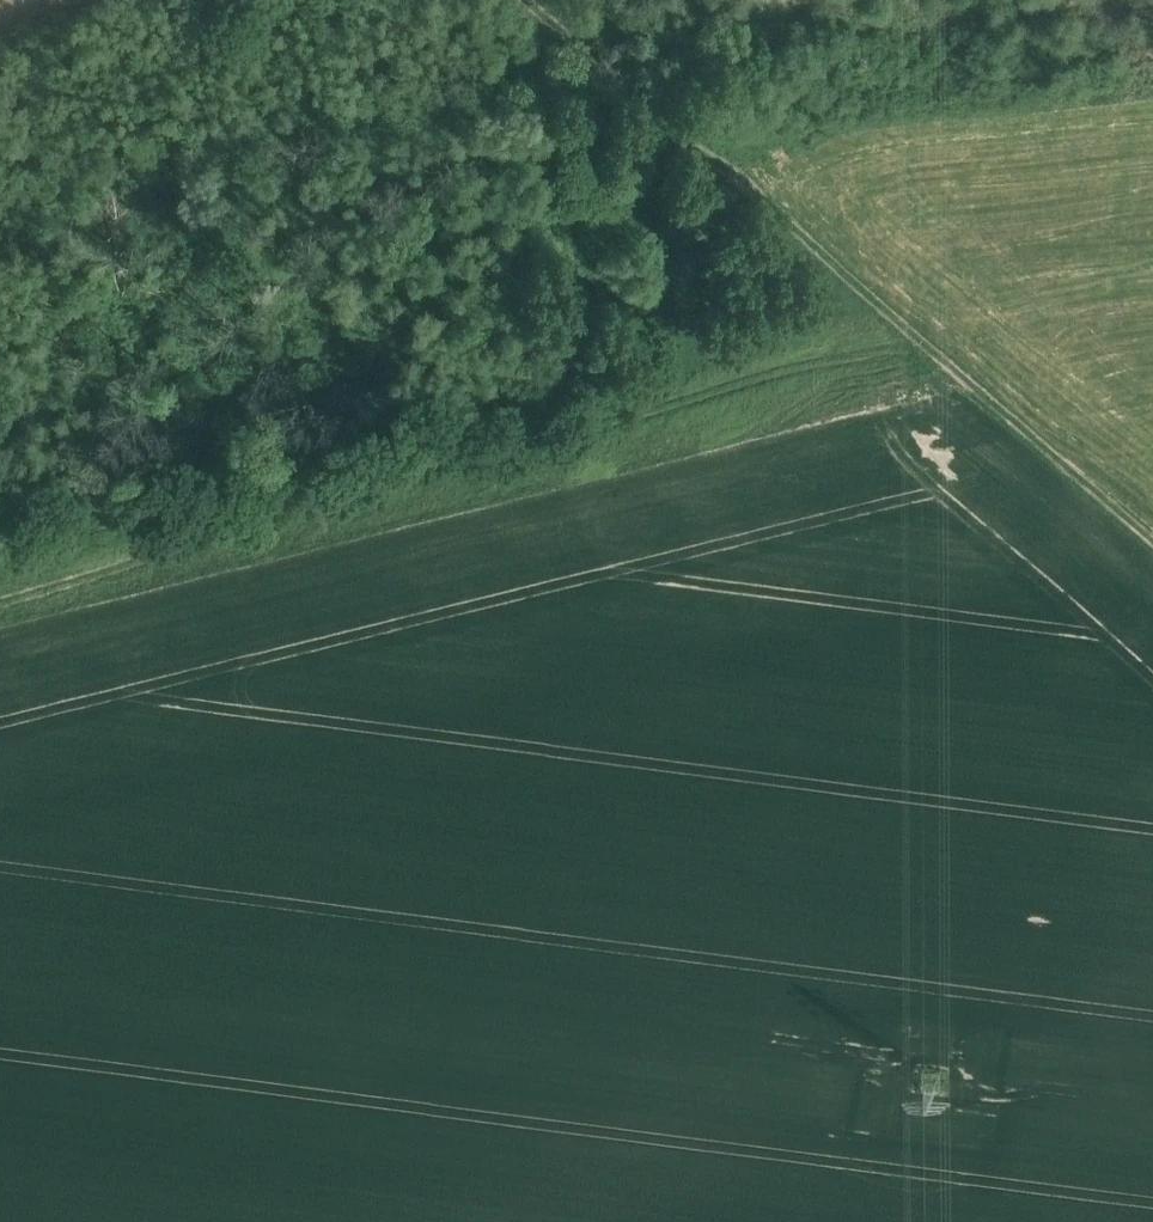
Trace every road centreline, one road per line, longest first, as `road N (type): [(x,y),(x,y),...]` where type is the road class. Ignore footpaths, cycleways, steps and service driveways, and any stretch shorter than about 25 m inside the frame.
road 1 (track): [(1152,534),(537,0)]

